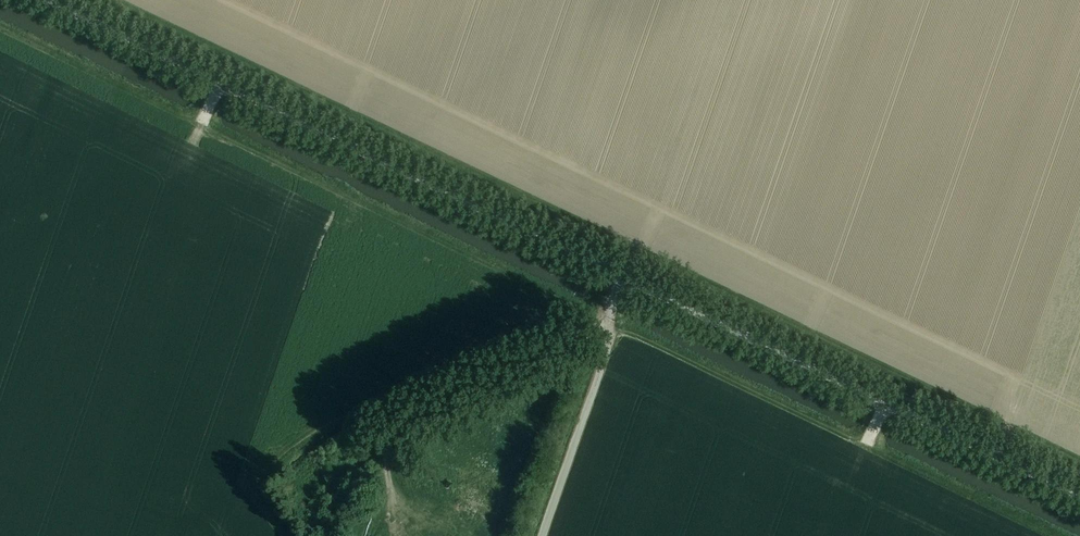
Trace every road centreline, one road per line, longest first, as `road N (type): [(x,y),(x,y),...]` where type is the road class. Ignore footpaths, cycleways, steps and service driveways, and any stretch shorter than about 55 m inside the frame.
road 1 (track): [(0,28),(1051,535)]
road 2 (unclassified): [(1079,495),(50,0)]
road 3 (track): [(1079,463),(107,0)]

